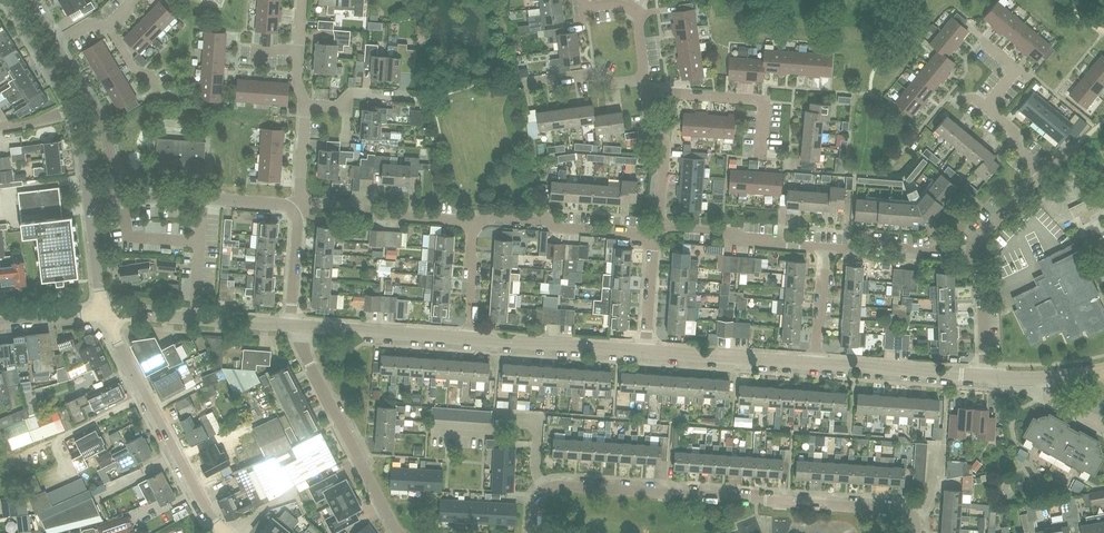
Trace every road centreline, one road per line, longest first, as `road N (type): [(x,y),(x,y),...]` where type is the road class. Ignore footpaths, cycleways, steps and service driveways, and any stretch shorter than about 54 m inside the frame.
road 1 (residential): [(916,532),(912,517),(898,510),(559,486),(539,496),(536,532)]
road 2 (residential): [(226,532),(102,313)]
road 3 (residential): [(398,532),(291,325)]
road 4 (residential): [(102,313),(291,325)]
road 5 (residential): [(473,220),(321,203),(293,211)]
road 6 (residential): [(654,235),(473,220)]
road 7 (residential): [(291,325),(471,338)]
road 8 (residential): [(293,211),(202,198),(118,199)]
road 9 (residential): [(471,338),(646,350)]
road 10 (residential): [(760,158),(764,101),(647,93)]
road 11 (residential): [(646,350),(817,363)]
road 12 (residential): [(817,363),(986,376)]
road 13 (residential): [(118,199),(108,135),(55,45)]
road 14 (residential): [(825,247),(661,227)]
road 15 (residential): [(971,254),(875,242),(861,249),(825,247)]
road 16 (residential): [(661,227),(666,148),(650,130),(647,93)]
road 17 (residential): [(644,79),(638,13),(625,4),(590,8),(578,0)]
road 18 (residential): [(986,376),(981,266),(971,254)]
road 19 (residential): [(72,108),(9,0)]
road 20 (residential): [(522,81),(593,73),(617,82),(644,79)]

